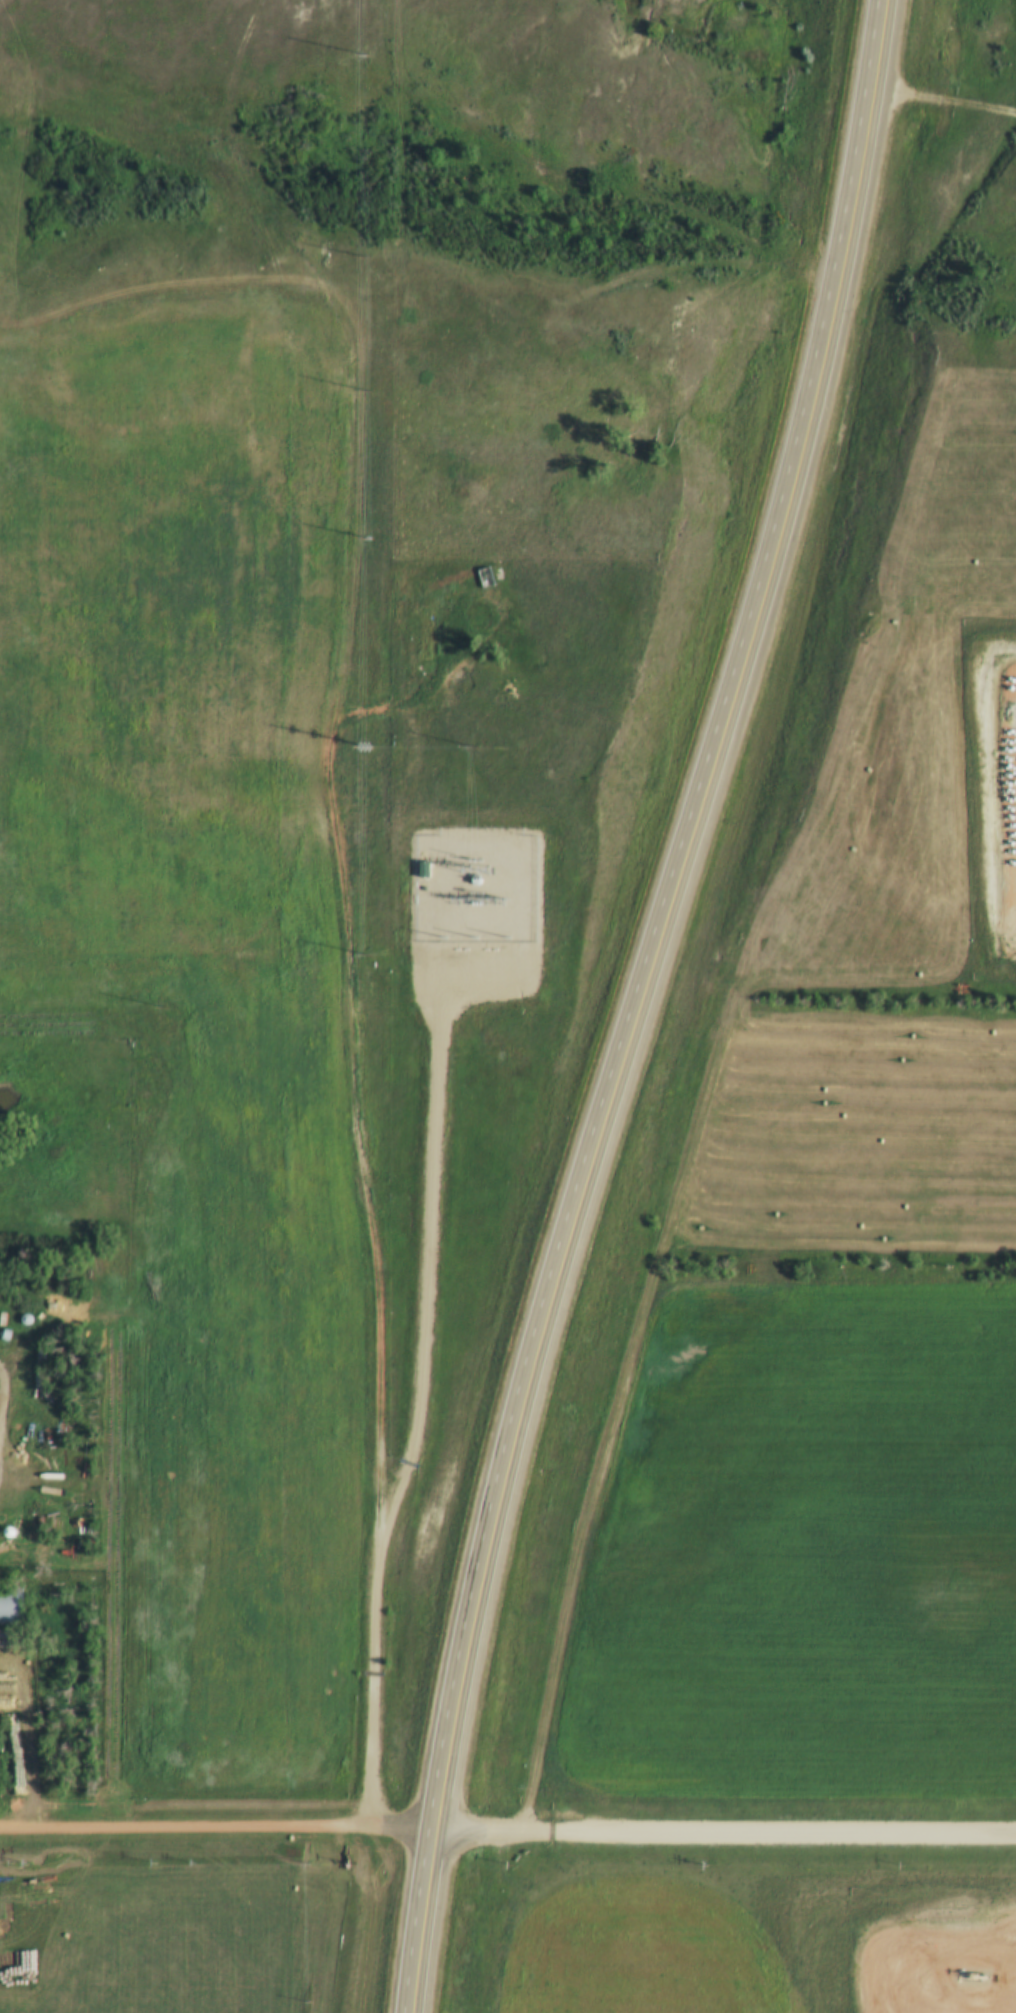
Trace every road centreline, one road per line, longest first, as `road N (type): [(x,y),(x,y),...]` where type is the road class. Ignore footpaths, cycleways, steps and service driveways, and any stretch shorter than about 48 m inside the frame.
road 1 (primary): [(413,2012),(452,1723),(501,1499),(800,476),(859,209),(892,0)]

